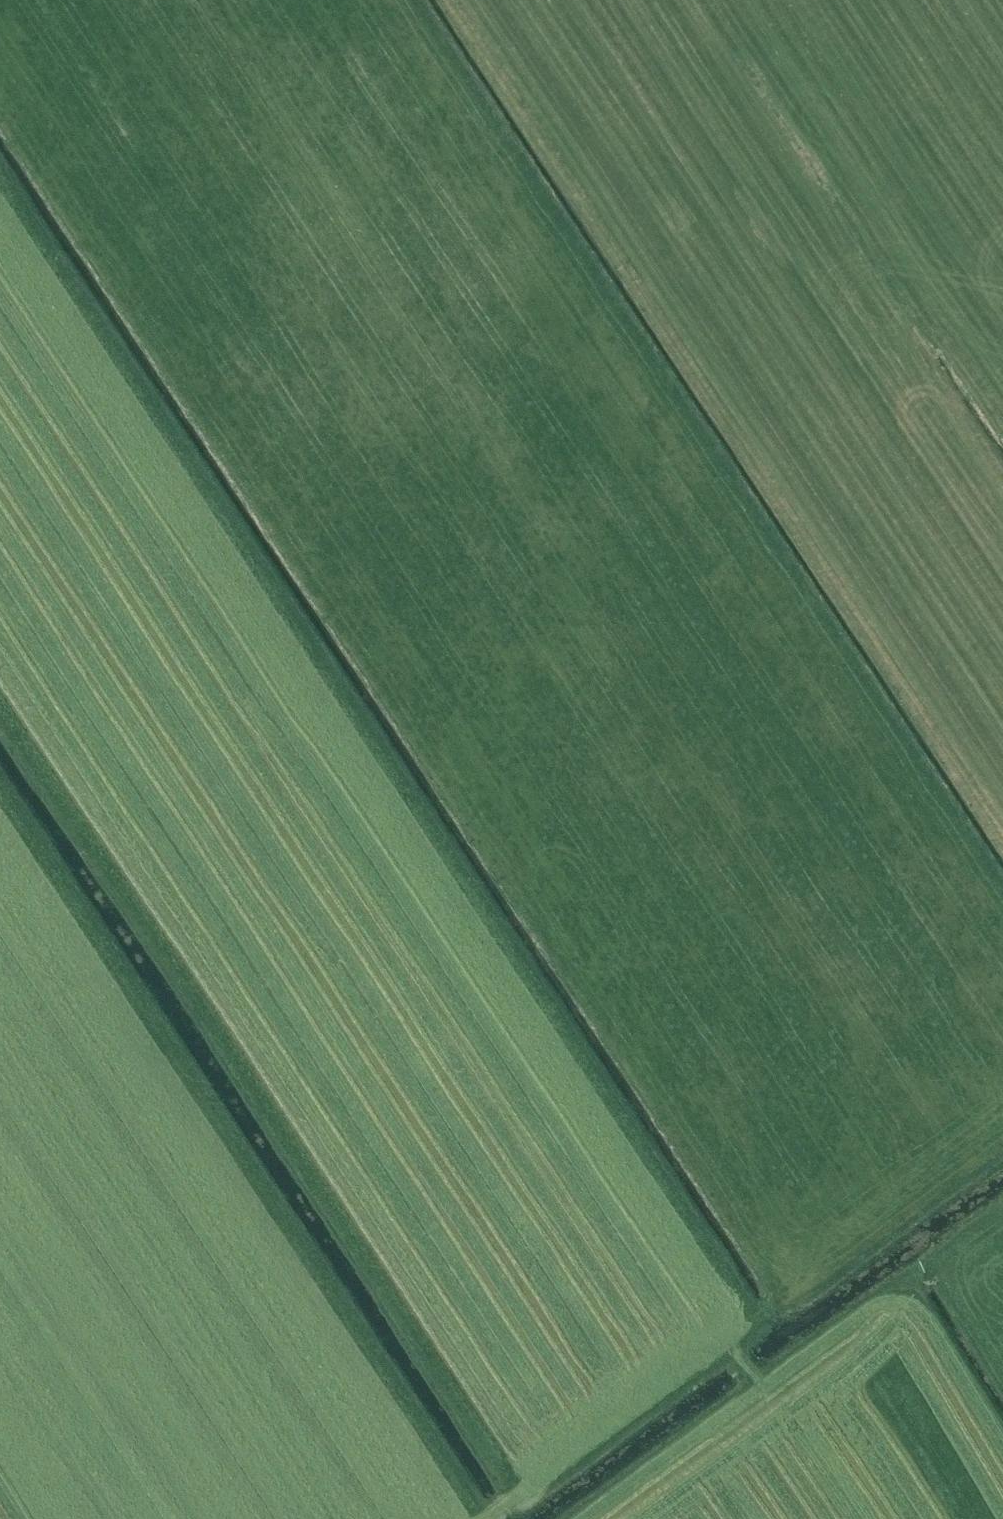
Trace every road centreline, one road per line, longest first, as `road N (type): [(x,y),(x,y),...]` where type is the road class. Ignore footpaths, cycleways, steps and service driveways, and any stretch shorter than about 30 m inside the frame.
road 1 (track): [(1002,1136),(479,1518)]

